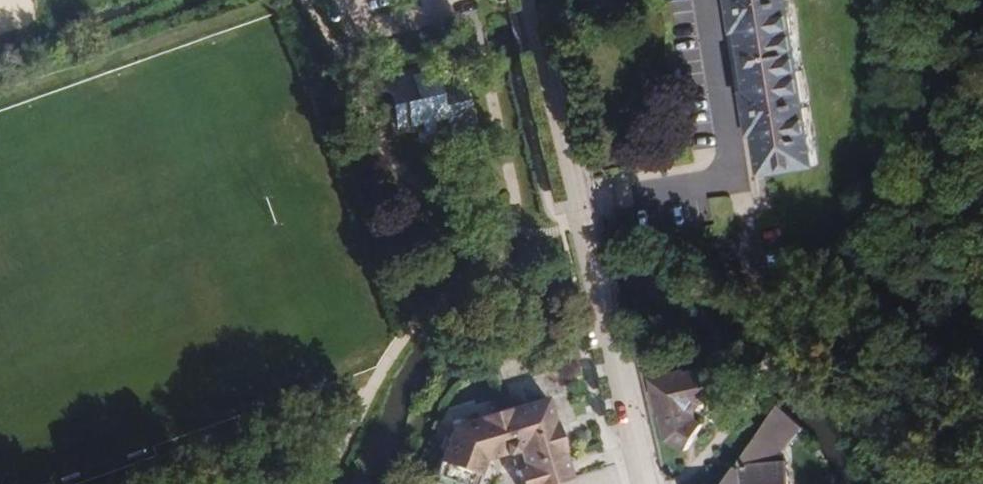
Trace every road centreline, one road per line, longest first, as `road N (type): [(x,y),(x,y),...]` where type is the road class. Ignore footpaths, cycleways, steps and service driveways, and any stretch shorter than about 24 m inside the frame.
road 1 (tertiary): [(646,483),(598,307),(533,0)]
road 2 (track): [(819,292),(876,371),(982,406)]

